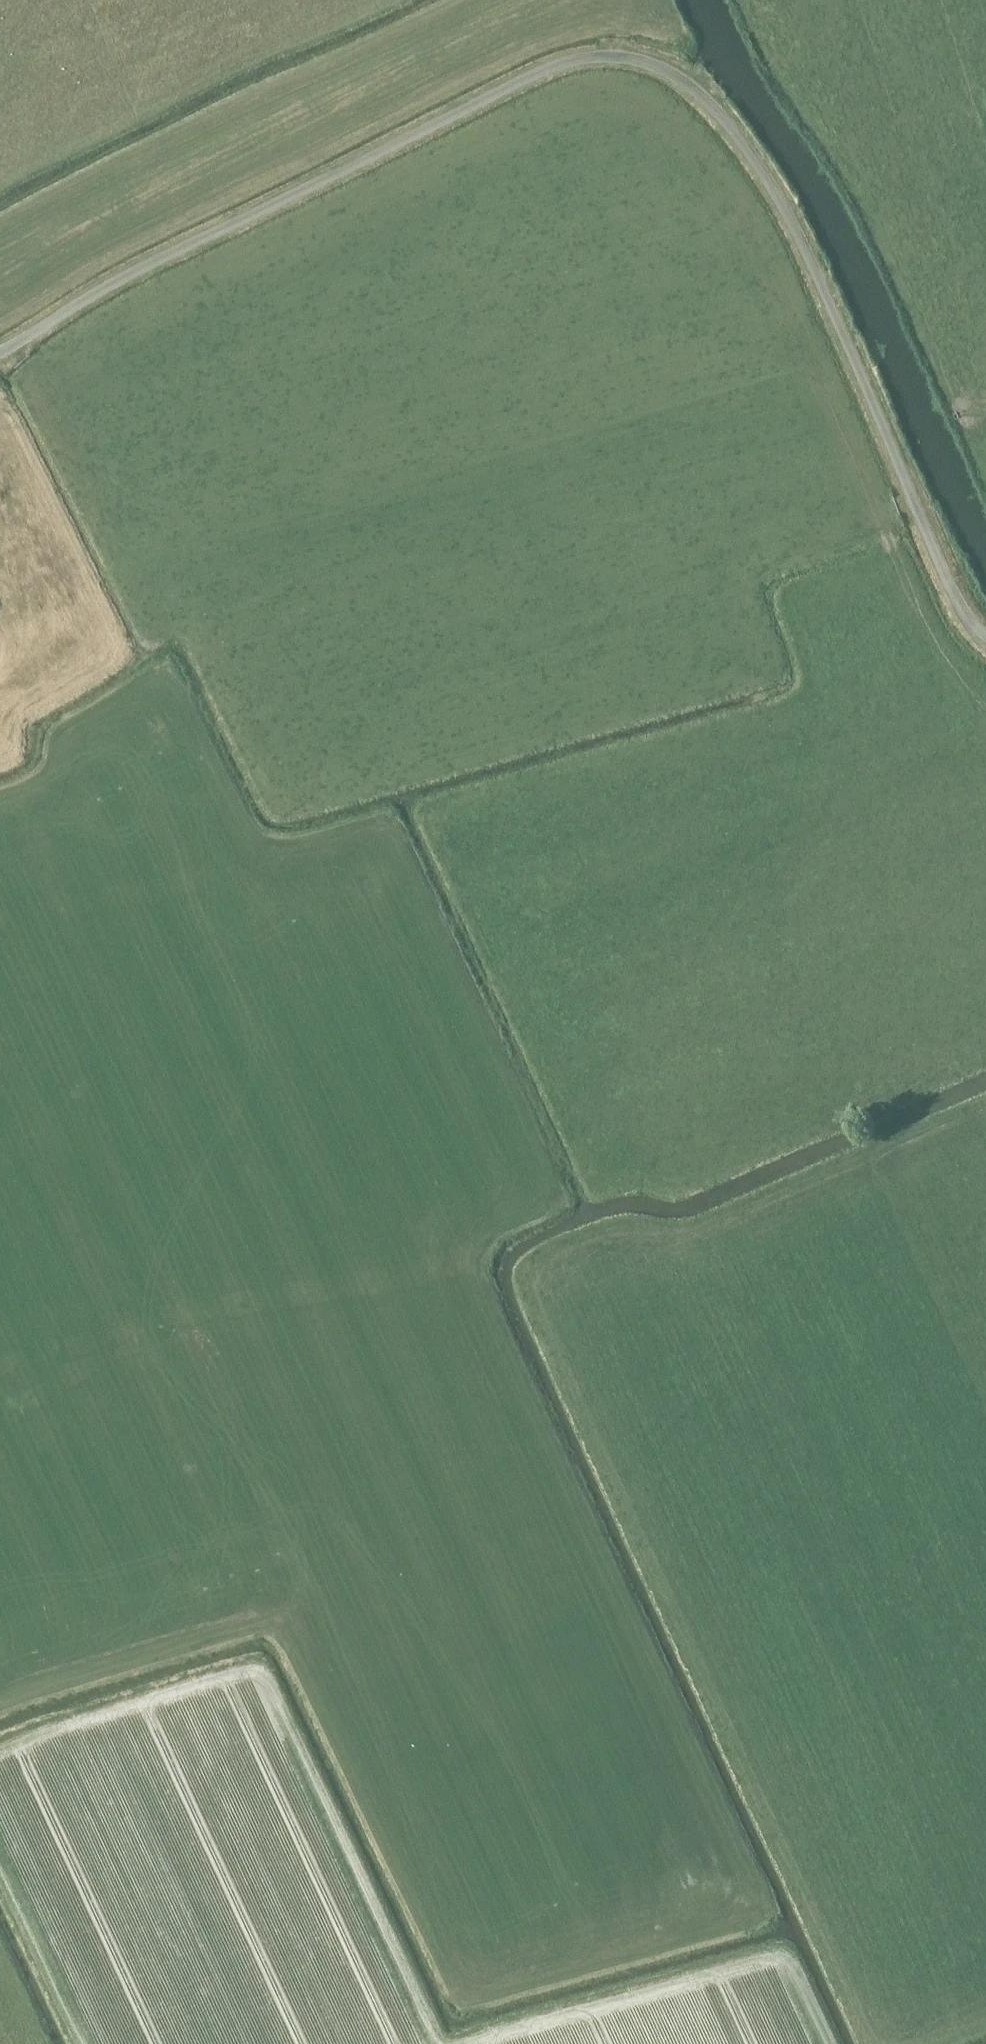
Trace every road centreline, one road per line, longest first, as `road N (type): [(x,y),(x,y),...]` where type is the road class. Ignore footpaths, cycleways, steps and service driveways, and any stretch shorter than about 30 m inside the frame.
road 1 (unclassified): [(985,643),(954,599),(771,186),(710,103),(645,62),(592,56),(524,78),(127,272),(0,355)]

